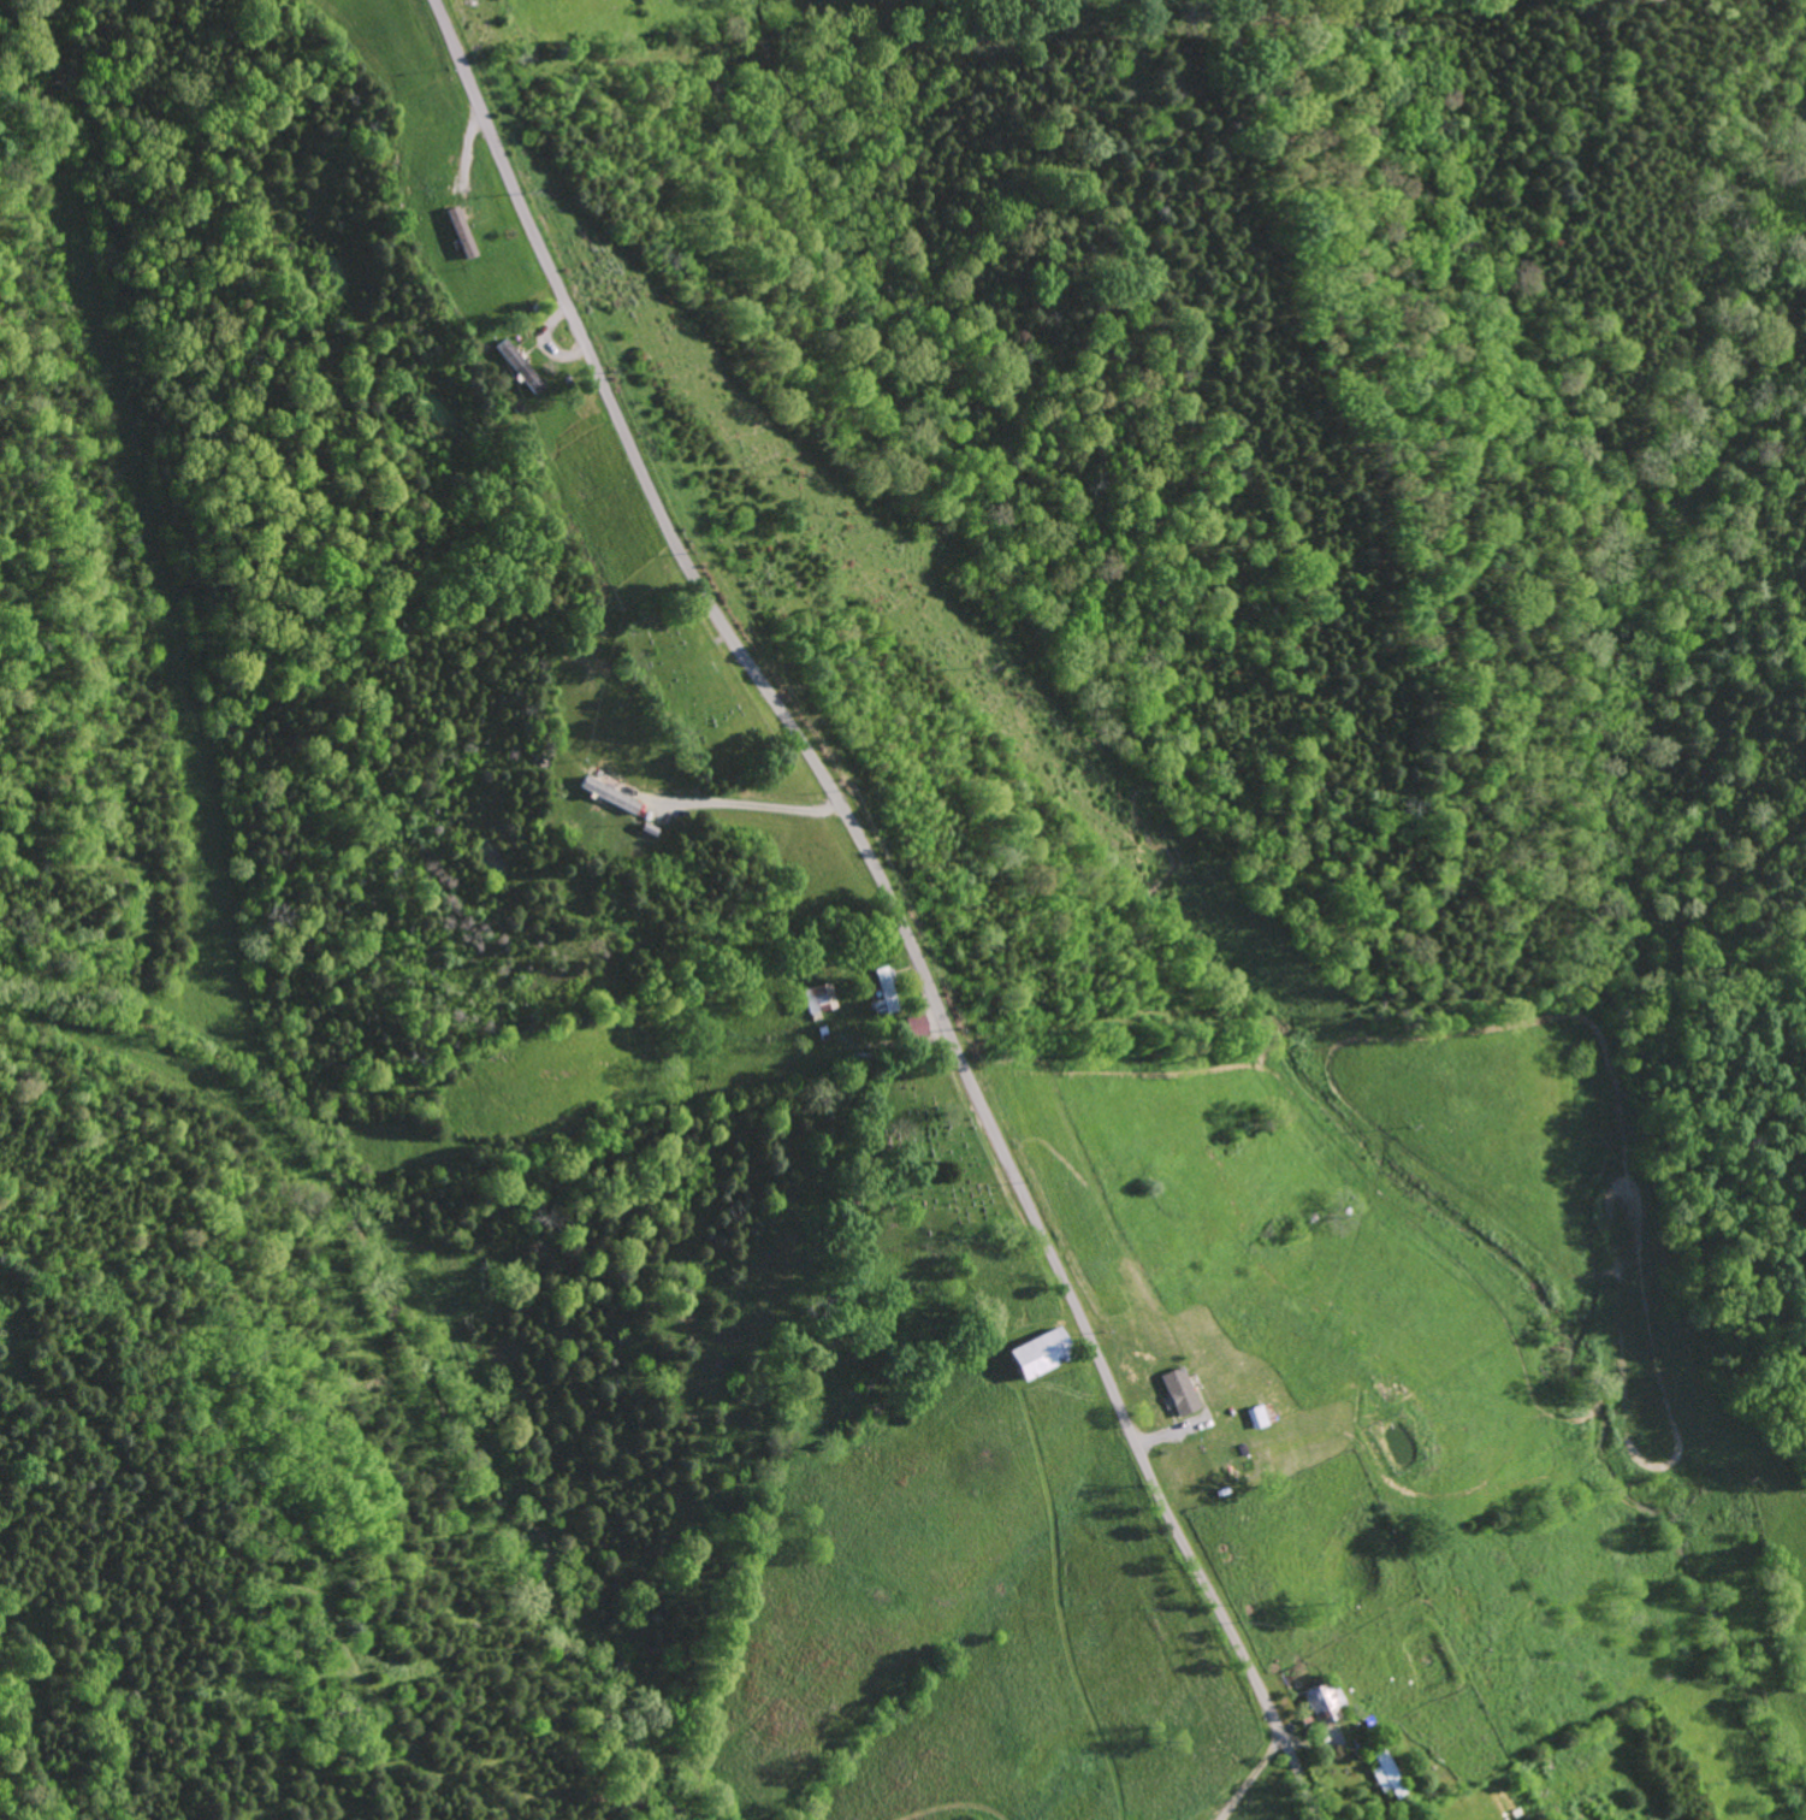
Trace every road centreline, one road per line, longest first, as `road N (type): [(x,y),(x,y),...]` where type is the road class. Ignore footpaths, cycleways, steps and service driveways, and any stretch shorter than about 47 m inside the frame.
road 1 (residential): [(1321,1819),(1163,1506),(874,871),(669,539),(517,208),(437,0)]

